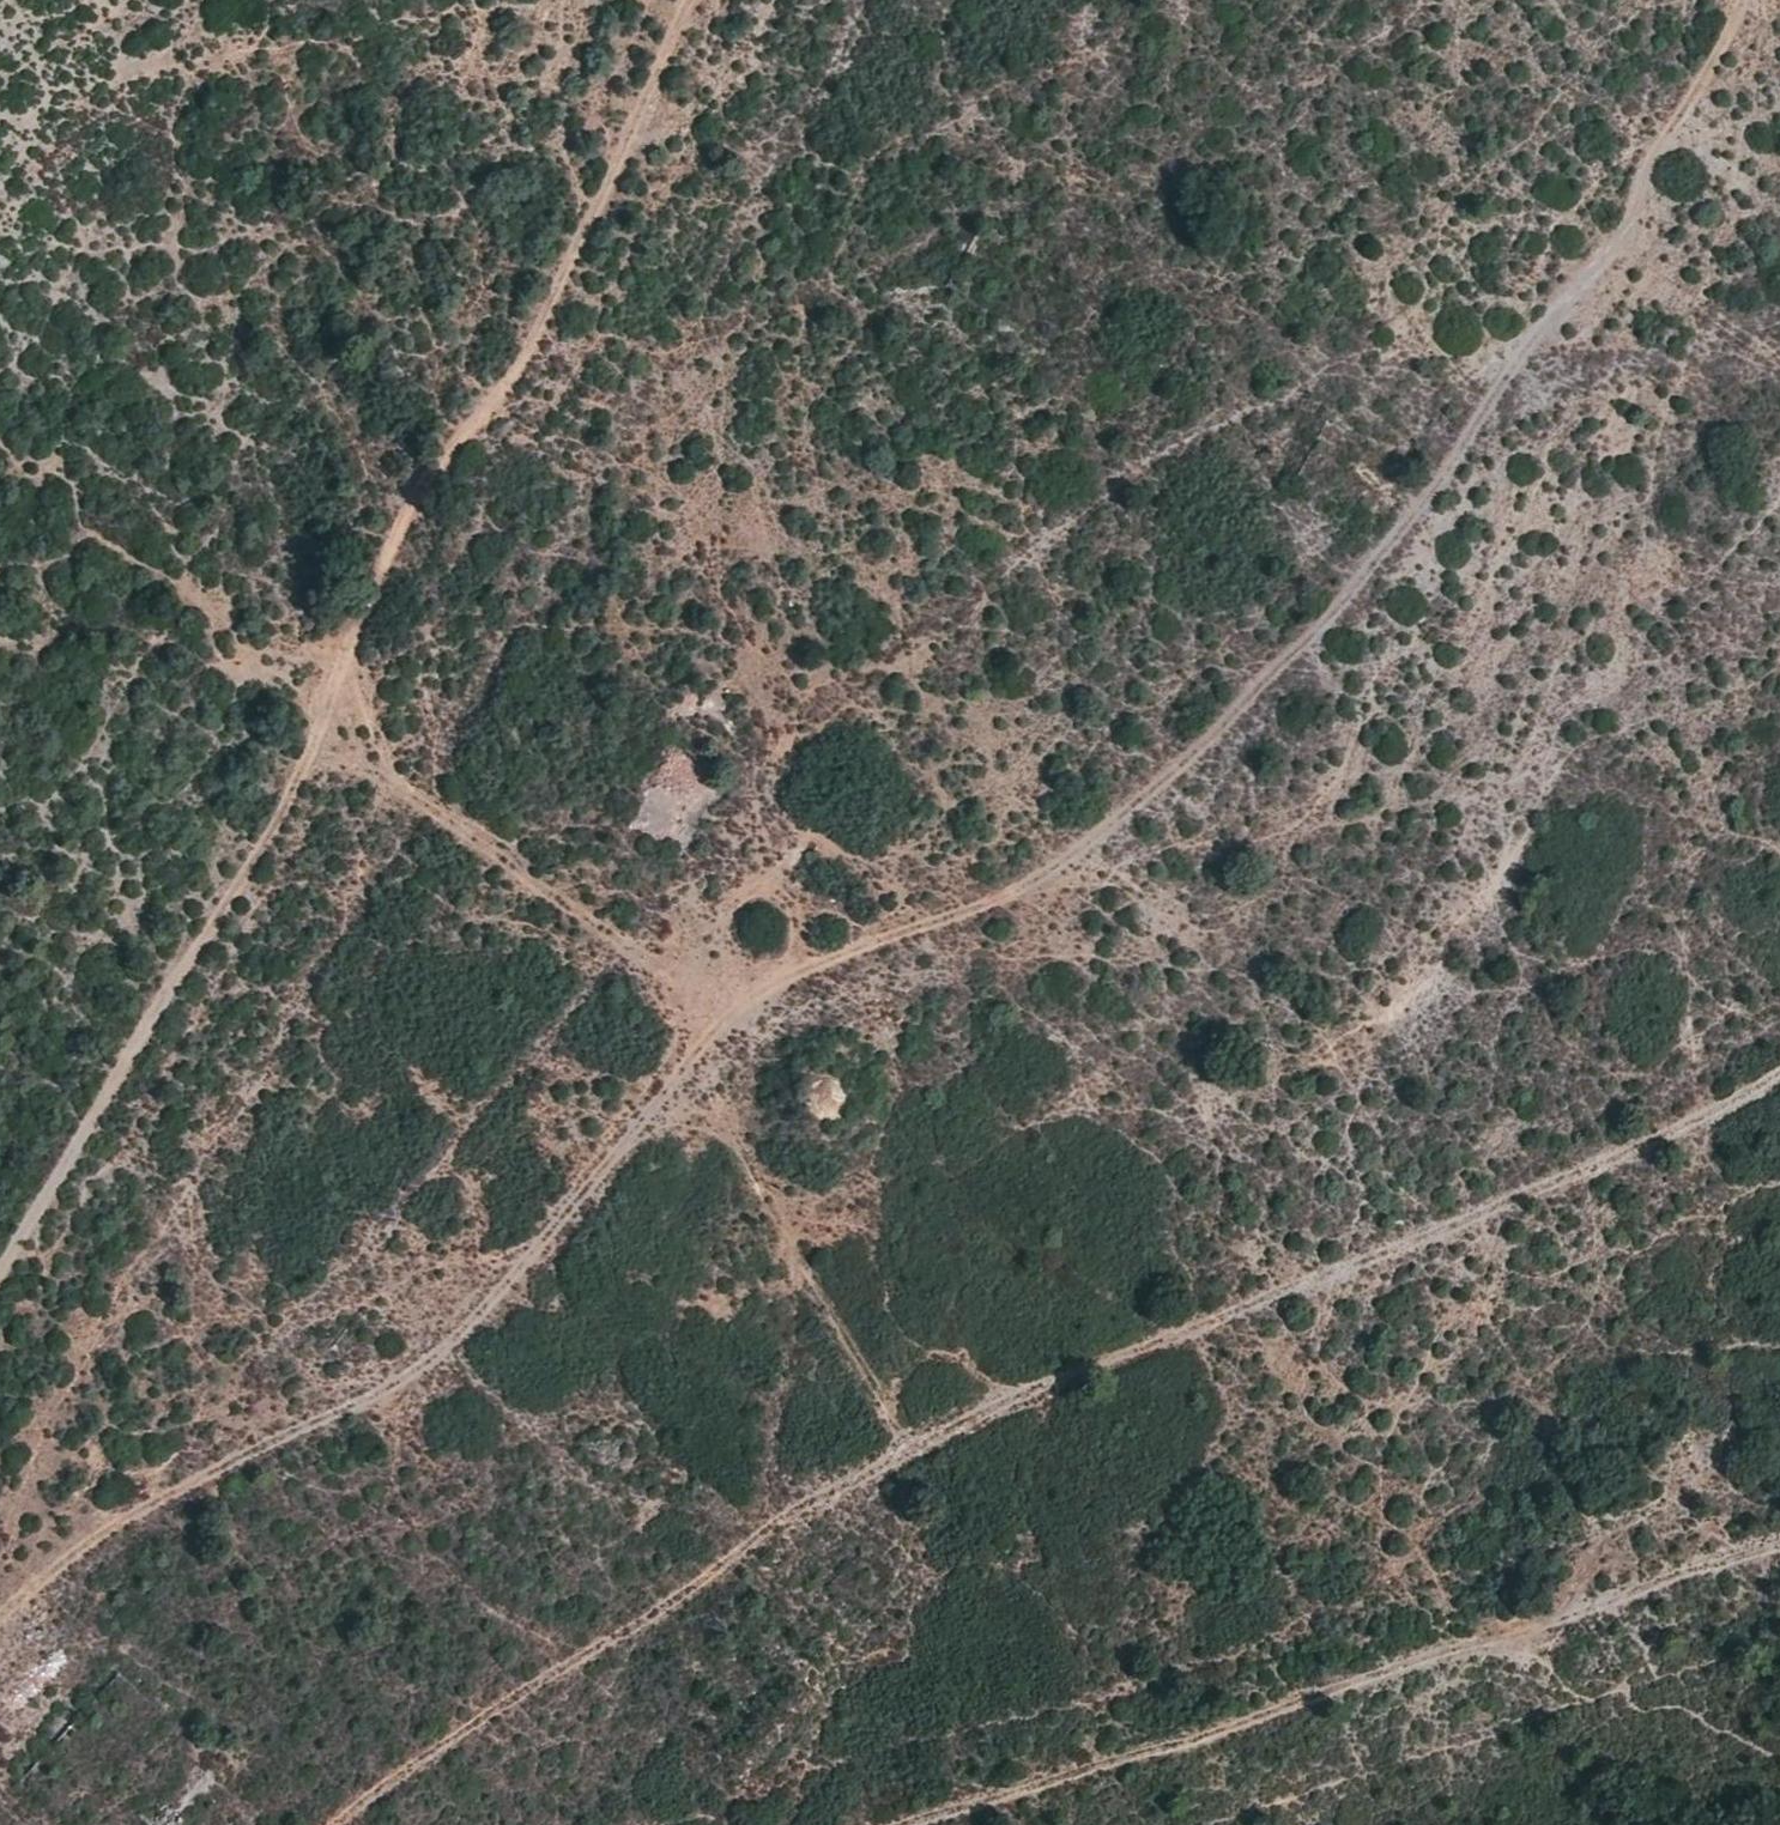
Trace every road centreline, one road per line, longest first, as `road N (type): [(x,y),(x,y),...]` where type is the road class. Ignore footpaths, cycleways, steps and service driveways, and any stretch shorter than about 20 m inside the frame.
road 1 (track): [(0,1270),(271,831),(430,470),(509,376),(685,0)]

